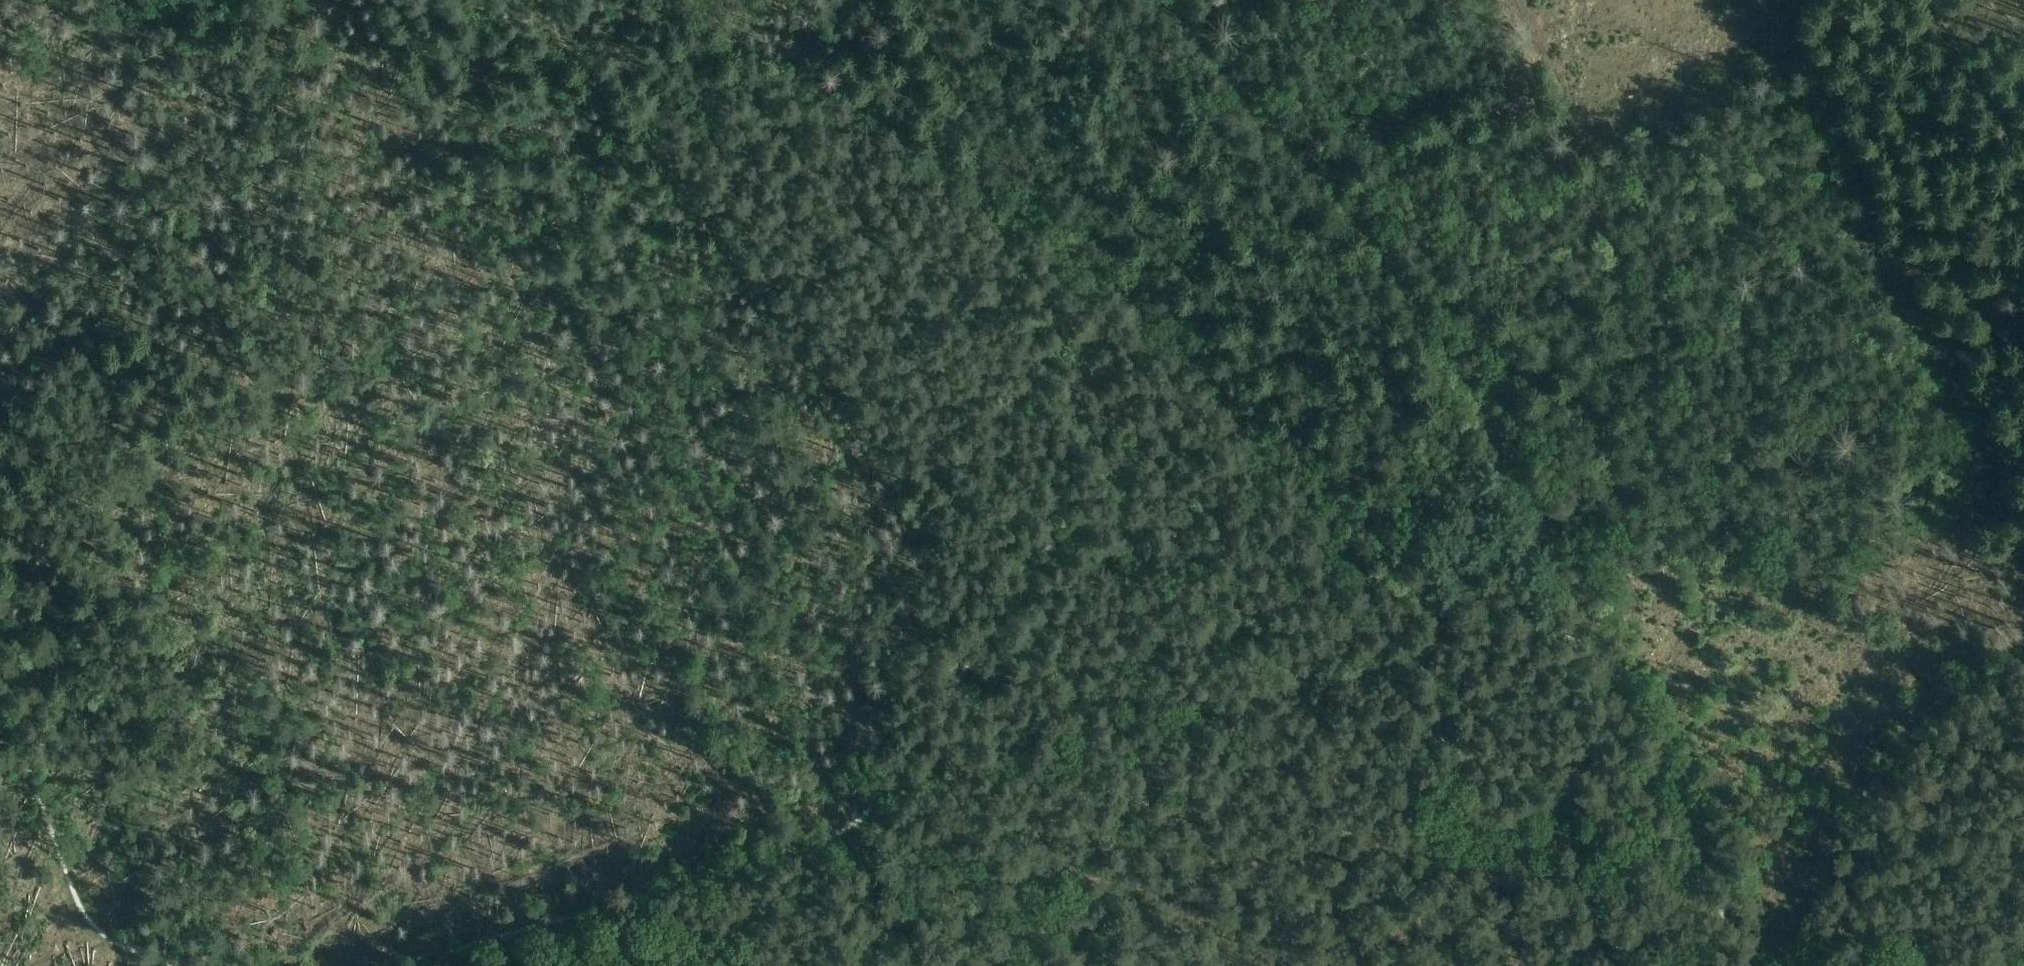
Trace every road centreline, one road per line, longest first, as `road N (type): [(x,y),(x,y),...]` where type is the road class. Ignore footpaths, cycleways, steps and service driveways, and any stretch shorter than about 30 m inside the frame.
road 1 (track): [(1793,965),(1760,927),(1406,287),(1252,92),(1159,0)]
road 2 (track): [(162,0),(0,46)]

